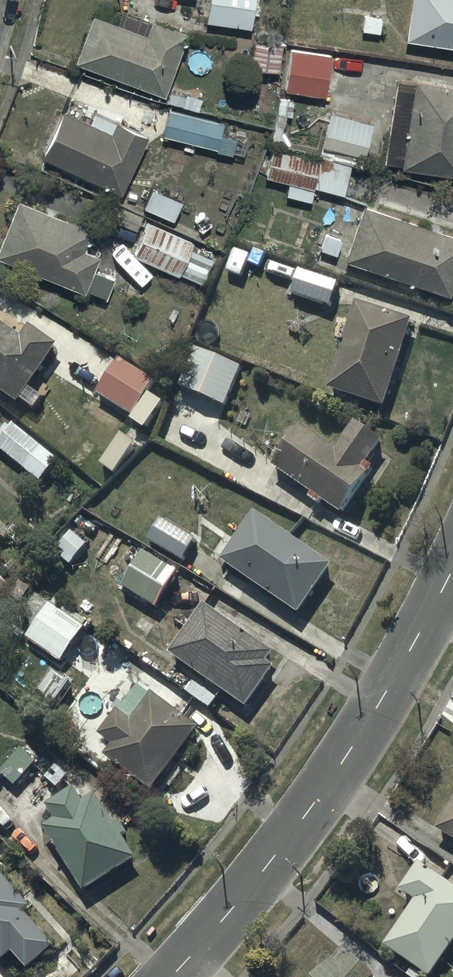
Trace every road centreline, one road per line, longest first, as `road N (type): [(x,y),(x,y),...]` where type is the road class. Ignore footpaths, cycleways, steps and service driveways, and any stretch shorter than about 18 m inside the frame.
road 1 (tertiary): [(452,565),(376,709),(310,810),(171,976)]

